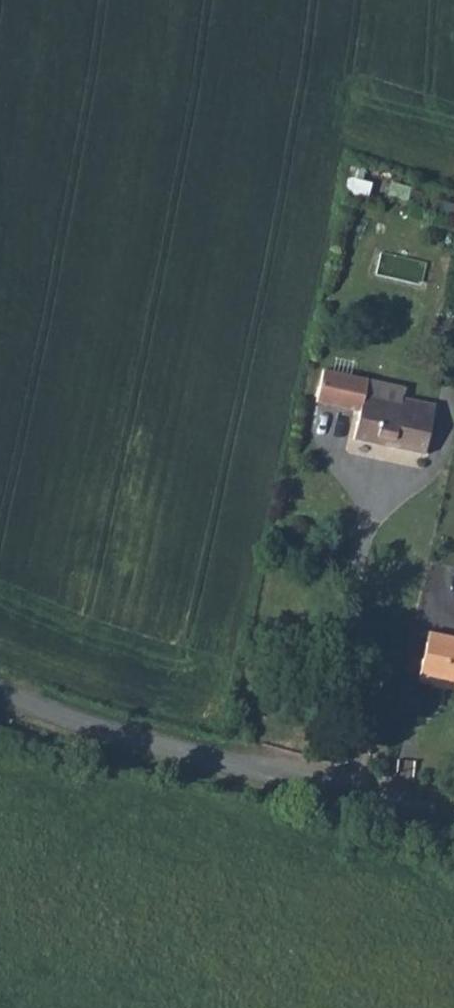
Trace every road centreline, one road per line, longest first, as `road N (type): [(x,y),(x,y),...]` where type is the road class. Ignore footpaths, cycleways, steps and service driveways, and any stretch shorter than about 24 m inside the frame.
road 1 (unclassified): [(0,689),(146,744),(453,820)]

